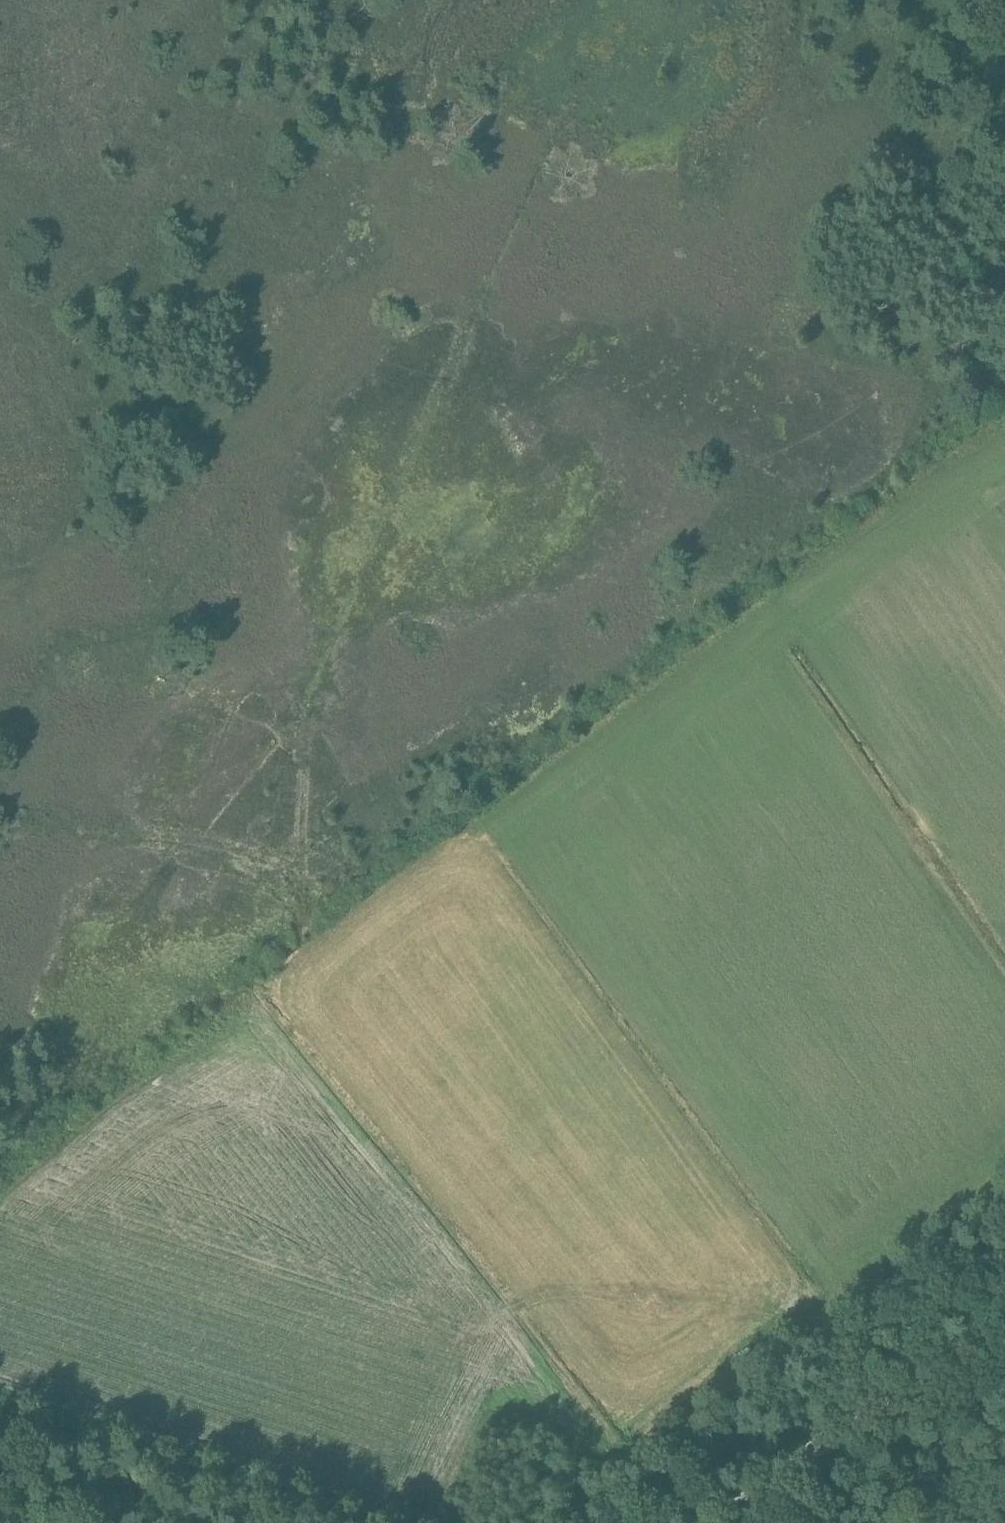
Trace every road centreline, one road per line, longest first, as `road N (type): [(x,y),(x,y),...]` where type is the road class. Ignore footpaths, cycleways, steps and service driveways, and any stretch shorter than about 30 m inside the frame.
road 1 (unclassified): [(714,1522),(1004,1303)]

